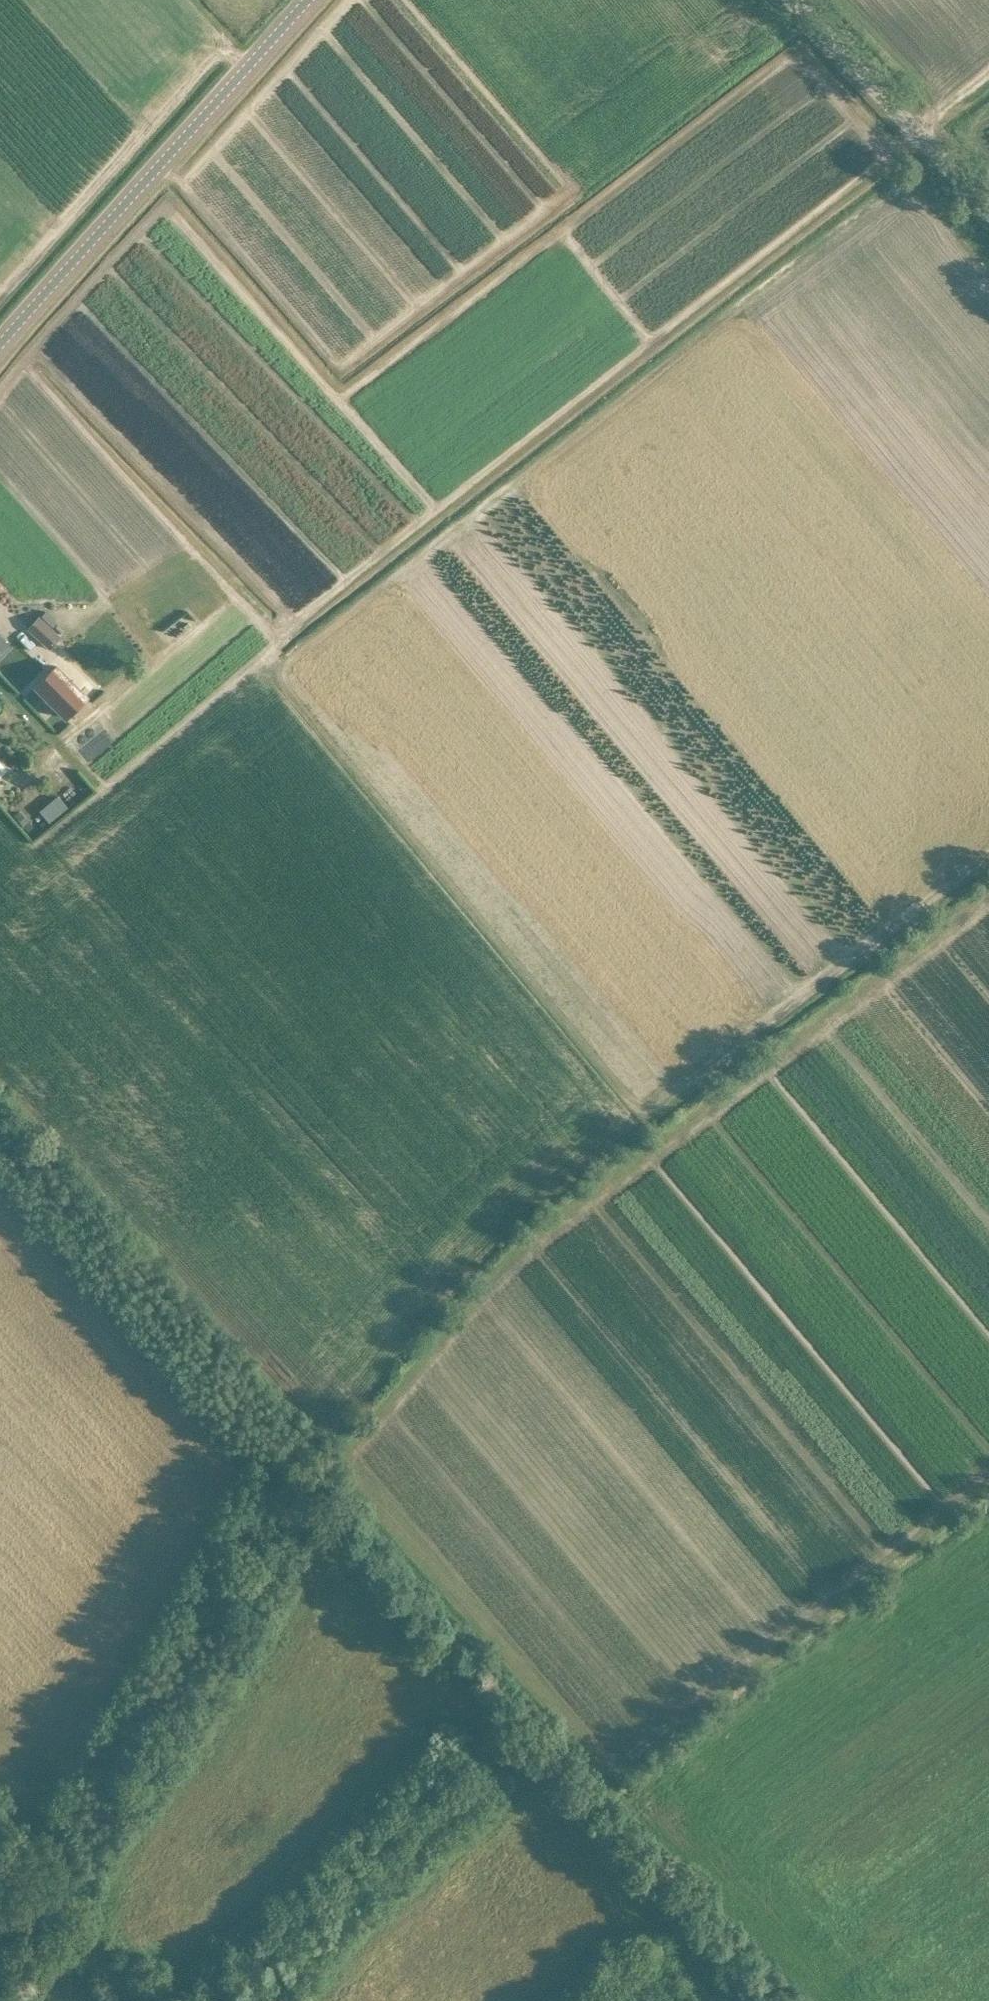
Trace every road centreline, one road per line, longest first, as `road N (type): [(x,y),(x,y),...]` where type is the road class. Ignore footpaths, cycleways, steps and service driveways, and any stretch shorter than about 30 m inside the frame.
road 1 (unclassified): [(0,342),(301,0)]
road 2 (unclassified): [(988,214),(792,0)]
road 3 (track): [(0,1856),(133,2000)]

